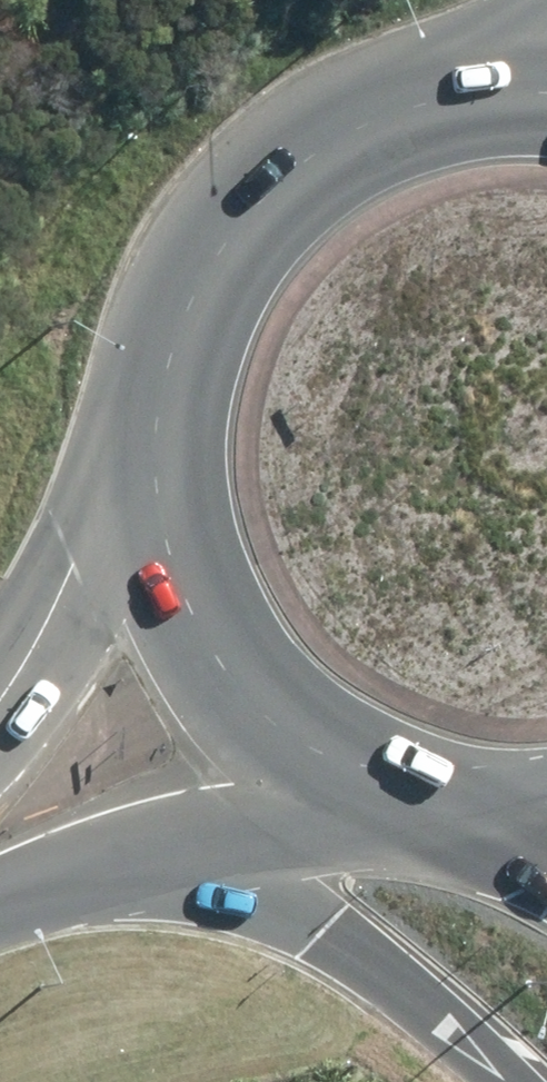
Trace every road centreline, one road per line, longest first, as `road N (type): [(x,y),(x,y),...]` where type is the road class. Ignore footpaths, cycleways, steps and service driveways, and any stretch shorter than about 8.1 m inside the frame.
road 1 (motorway): [(531,1081),(510,1057),(329,916),(258,893),(118,870)]
road 2 (primary): [(396,785),(276,727),(233,679),(198,625),(171,557),(158,490),(157,423)]
road 3 (primary): [(157,423),(171,356),(196,295),(258,205),(324,148),(429,103)]
road 4 (primary): [(0,701),(157,423)]
road 5 (primary): [(396,785),(118,870)]
road 6 (primary): [(546,803),(503,809),(396,785)]
road 7 (motorway): [(429,103),(546,14)]
road 8 (primary): [(118,870),(0,913)]

